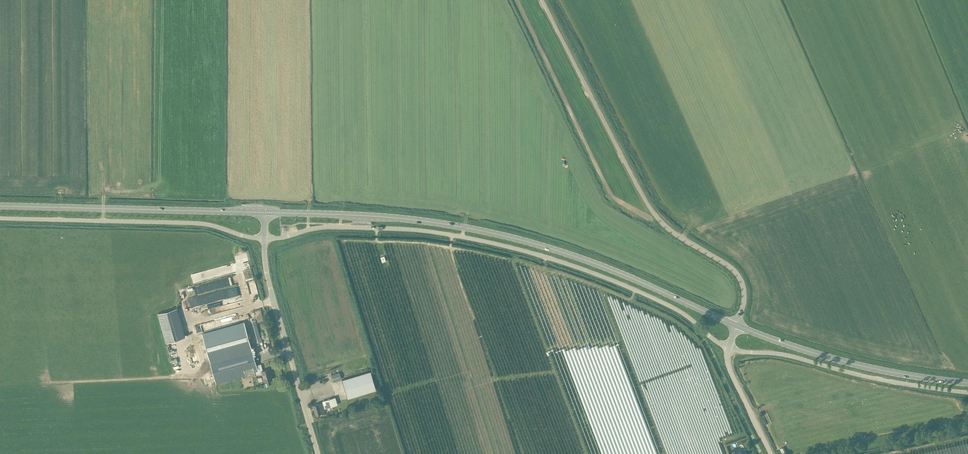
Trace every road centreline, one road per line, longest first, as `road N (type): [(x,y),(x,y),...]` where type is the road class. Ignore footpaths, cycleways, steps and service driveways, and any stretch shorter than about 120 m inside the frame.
road 1 (unclassified): [(265,238),(320,227),(402,229),(499,245),(626,286),(729,348)]
road 2 (secondary): [(736,326),(582,259),(478,231),(265,212)]
road 3 (unclassified): [(736,326),(741,280),(651,210),(542,0)]
road 4 (unclassified): [(0,218),(198,223),(265,238)]
road 5 (secondary): [(265,212),(0,206)]
road 6 (unclassified): [(729,348),(967,392)]
road 7 (secondary): [(967,383),(864,367),(736,326)]
road 8 (unclassified): [(318,453),(266,270),(265,238)]

